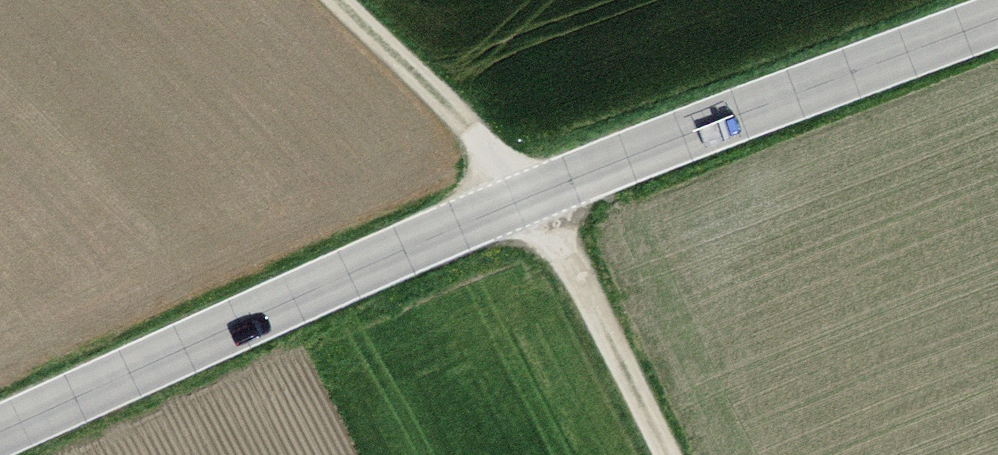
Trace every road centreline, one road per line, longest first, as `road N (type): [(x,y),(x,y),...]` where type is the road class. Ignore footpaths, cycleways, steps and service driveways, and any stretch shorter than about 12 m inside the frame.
road 1 (tertiary): [(997,22),(533,196),(0,432)]
road 2 (track): [(668,454),(533,196),(332,0)]

